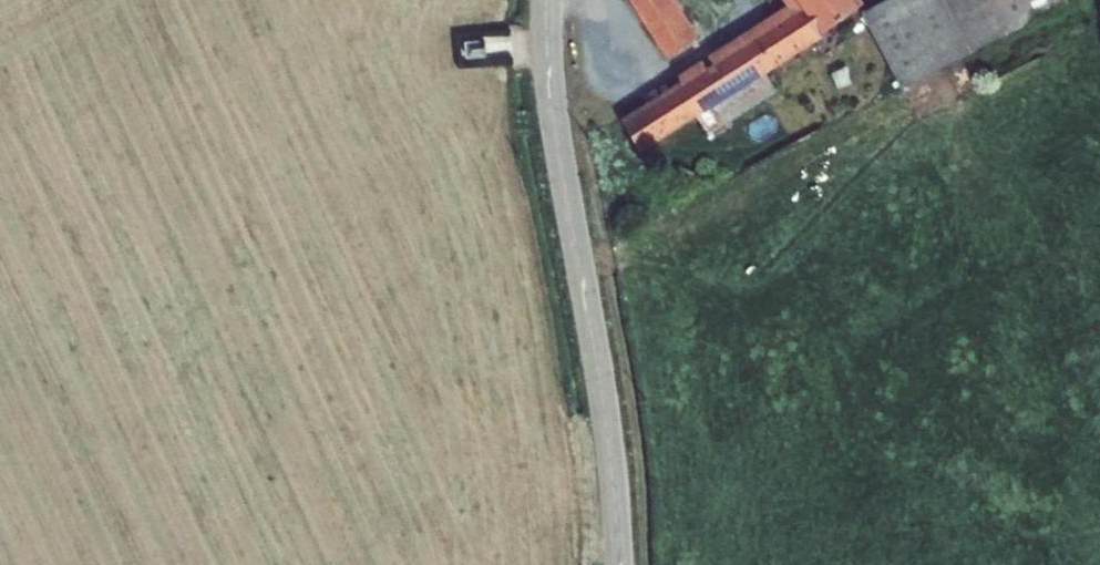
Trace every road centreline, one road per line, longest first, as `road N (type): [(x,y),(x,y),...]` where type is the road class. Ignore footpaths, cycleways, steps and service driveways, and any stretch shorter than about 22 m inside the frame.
road 1 (tertiary): [(546,0),(552,107),(611,454),(618,564)]

